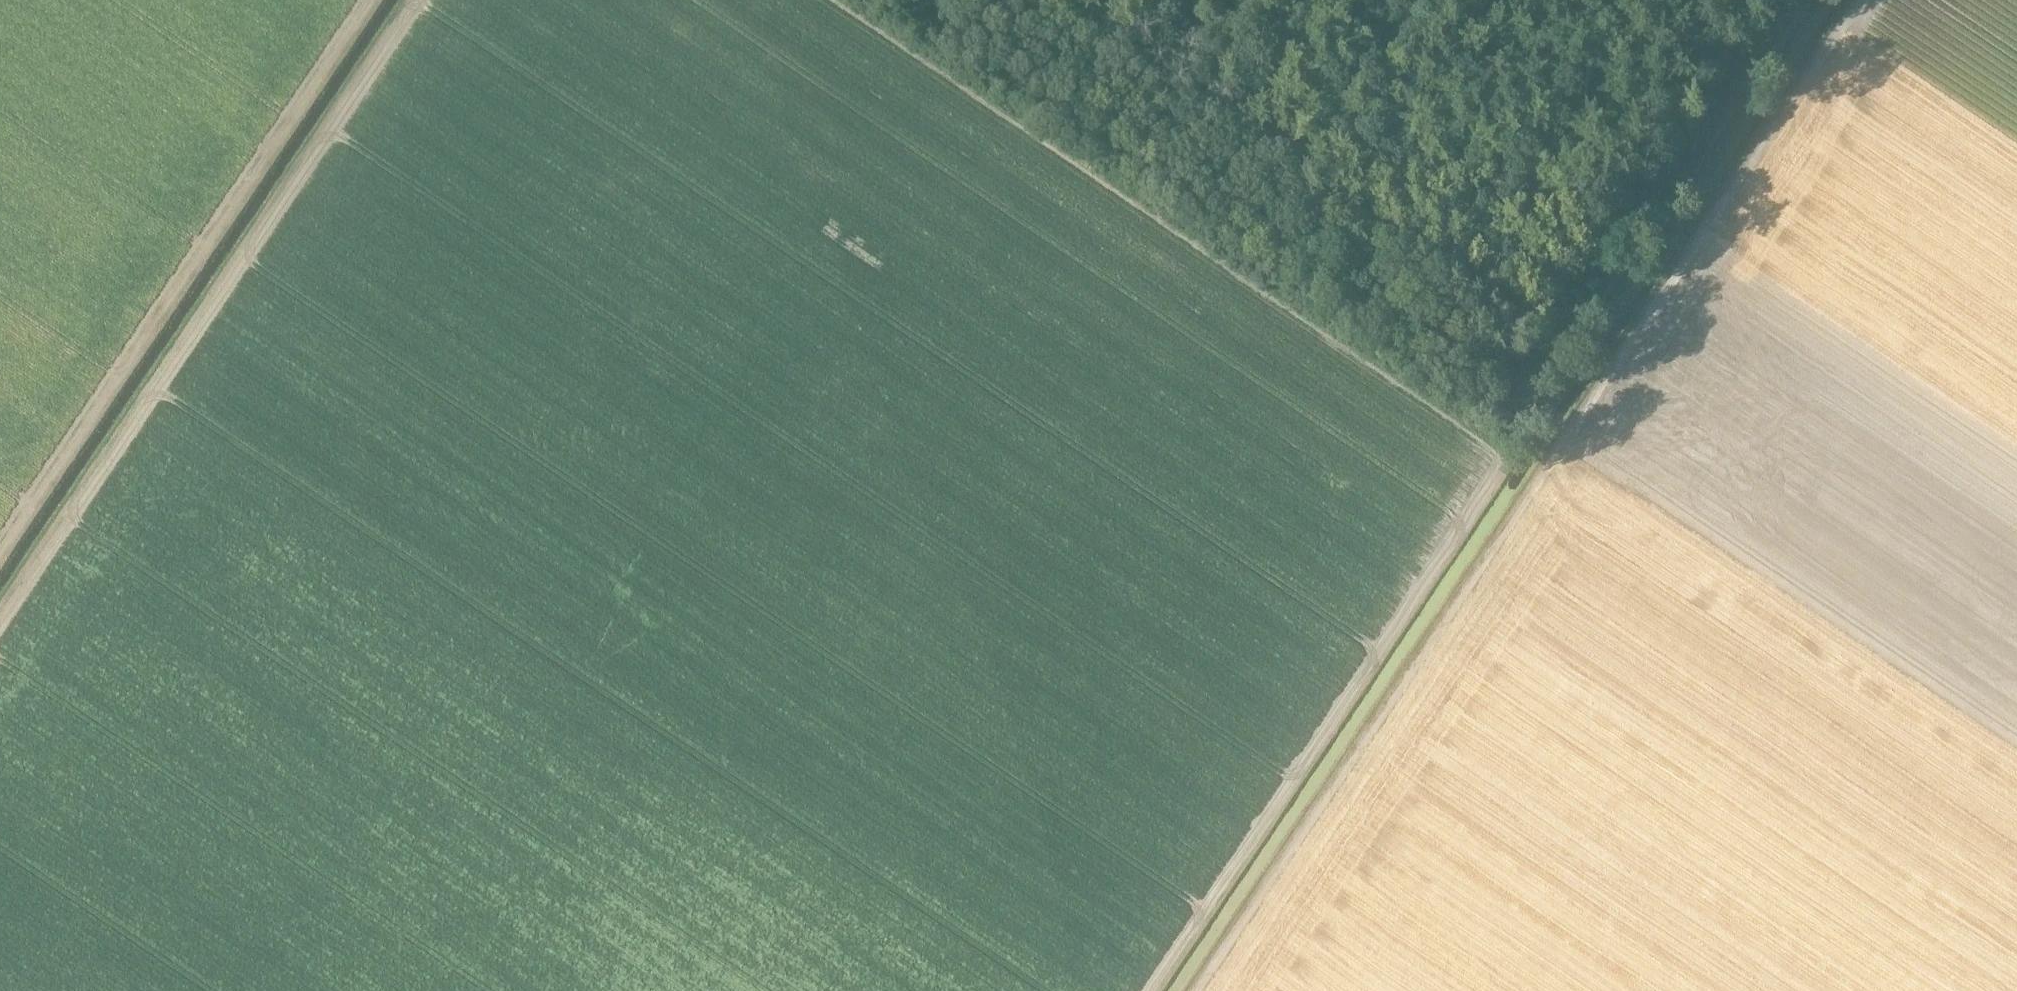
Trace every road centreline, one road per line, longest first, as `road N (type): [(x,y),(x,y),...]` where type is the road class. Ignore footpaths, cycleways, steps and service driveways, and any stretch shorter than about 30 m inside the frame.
road 1 (track): [(1811,0),(1506,448)]

